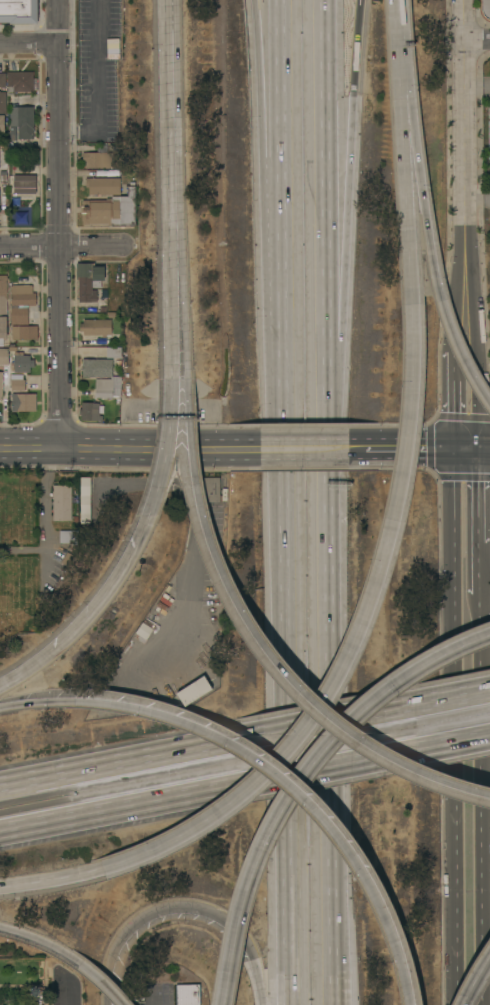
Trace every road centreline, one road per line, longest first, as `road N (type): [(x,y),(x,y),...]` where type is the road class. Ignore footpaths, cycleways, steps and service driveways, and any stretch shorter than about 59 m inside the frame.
road 1 (motorway): [(106,869),(171,845),(225,810),(264,779),(332,691),(388,551),(413,407),(415,322)]
road 2 (motorway): [(278,0),(283,647)]
road 3 (secondary): [(452,450),(455,1004)]
road 4 (motorway): [(189,424),(194,479),(218,563),(286,674),(359,742),(404,768),(489,798)]
road 5 (residential): [(57,448),(58,0)]
road 6 (motorway): [(489,636),(402,682),(309,772),(255,867),(230,972)]
road 7 (motorway): [(400,950),(337,829),(259,757),(159,711),(70,698)]
road 8 (motorway): [(328,427),(360,0)]
road 9 (motorway): [(489,403),(462,355),(436,270),(401,14)]
road 10 (motorway): [(254,0),(281,360)]
road 11 (motorway): [(340,1004),(333,647)]
road 12 (motorway): [(283,647),(282,1004)]
road 13 (motorway): [(172,0),(179,334)]
road 14 (motorway): [(328,427),(324,105)]
road 15 (motorway): [(415,322),(401,14)]
road 16 (secondary): [(482,1004),(482,721)]
road 17 (motorway): [(102,1004),(121,934),(145,914),(176,909),(228,928),(247,953),(258,1004)]
road 18 (motorway): [(262,734),(0,784)]
road 19 (tertiary): [(263,449),(0,449)]
road 20 (motorway): [(0,827),(241,782)]
road 21 (secondary): [(467,243),(465,0)]
road 22 (motorway): [(147,526),(102,604),(0,688)]
road 23 (motorway): [(333,647),(328,427)]
road 24 (residential): [(57,448),(47,462),(45,552),(0,551)]
road 25 (residential): [(0,248),(130,245)]
road 26 (secondary): [(482,721),(479,593)]

